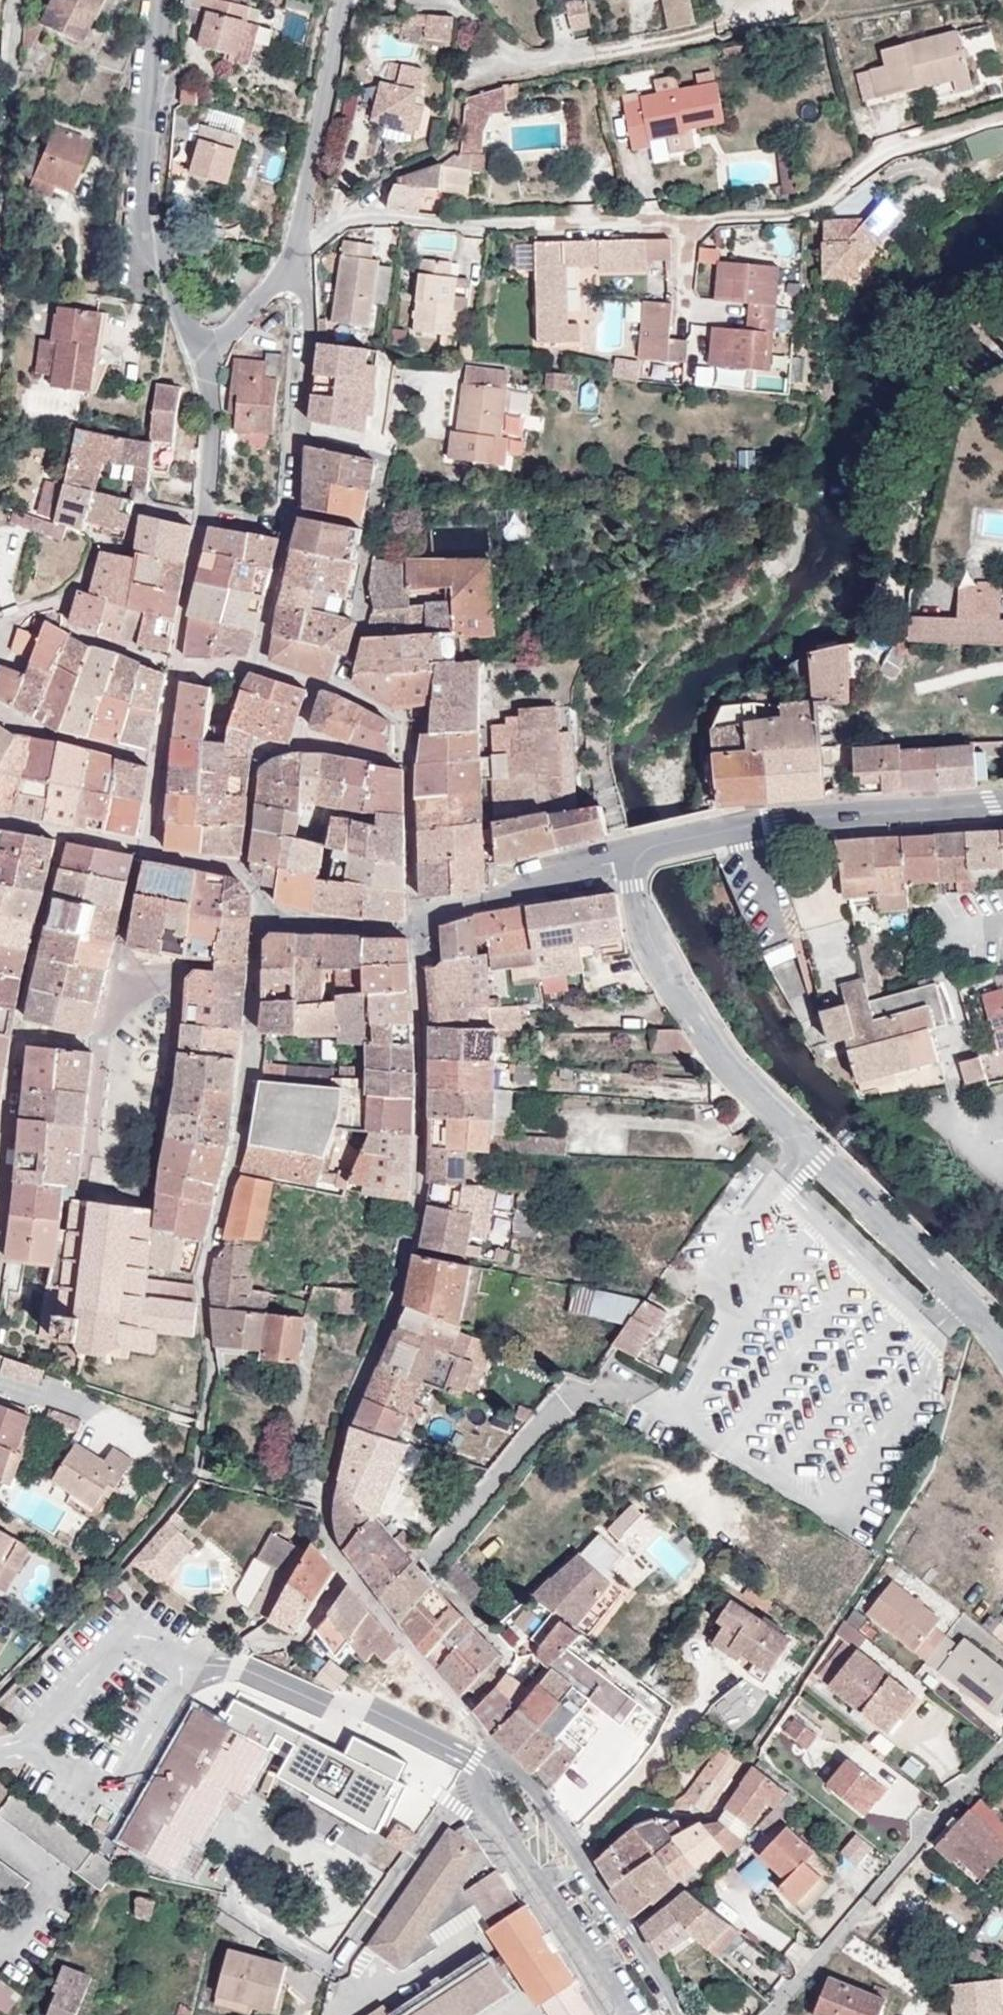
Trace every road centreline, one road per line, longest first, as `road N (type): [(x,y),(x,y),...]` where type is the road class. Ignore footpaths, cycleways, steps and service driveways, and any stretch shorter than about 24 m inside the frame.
road 1 (residential): [(294,255),(345,221),(366,216),(487,224),(792,215),(819,205),(887,152),(1002,120)]
road 2 (residential): [(159,0),(144,218),(205,358)]
road 3 (residential): [(635,852),(752,827),(1002,800)]
road 4 (residential): [(224,1902),(319,1958),(339,1959),(449,1798),(483,1782)]
road 5 (residential): [(635,852),(644,940),(737,1081),(810,1150)]
road 6 (residential): [(1002,1748),(772,2014)]
road 7 (residential): [(0,1208),(15,1030),(88,1037),(166,978)]
road 8 (residential): [(680,2014),(542,1803),(517,1772),(475,1760)]
road 9 (residential): [(140,844),(199,516)]
road 10 (residential): [(182,1674),(236,1666),(331,1707),(365,1707),(475,1760)]
road 11 (residential): [(294,255),(309,321),(285,532)]
road 12 (residential): [(483,1782),(503,1825),(629,2014)]
road 13 (residential): [(345,0),(294,255)]
road 14 (residential): [(495,893),(413,918),(262,916)]
road 15 (residential): [(964,1300),(810,1150)]
road 16 (residential): [(182,1674),(174,1656),(147,1641),(112,1645),(47,1725),(43,1746)]
road 17 (residential): [(43,1746),(89,1782),(116,1779),(182,1674)]
road 18 (residential): [(205,358),(212,408),(199,516)]
road 19 (residential): [(262,916),(250,882),(229,865),(140,844)]
road 20 (residential): [(495,893),(635,852)]
road 21 (residential): [(140,844),(0,811)]
road 22 (residential): [(205,358),(271,291),(294,255)]
road 23 (residential): [(13,0),(0,132)]

